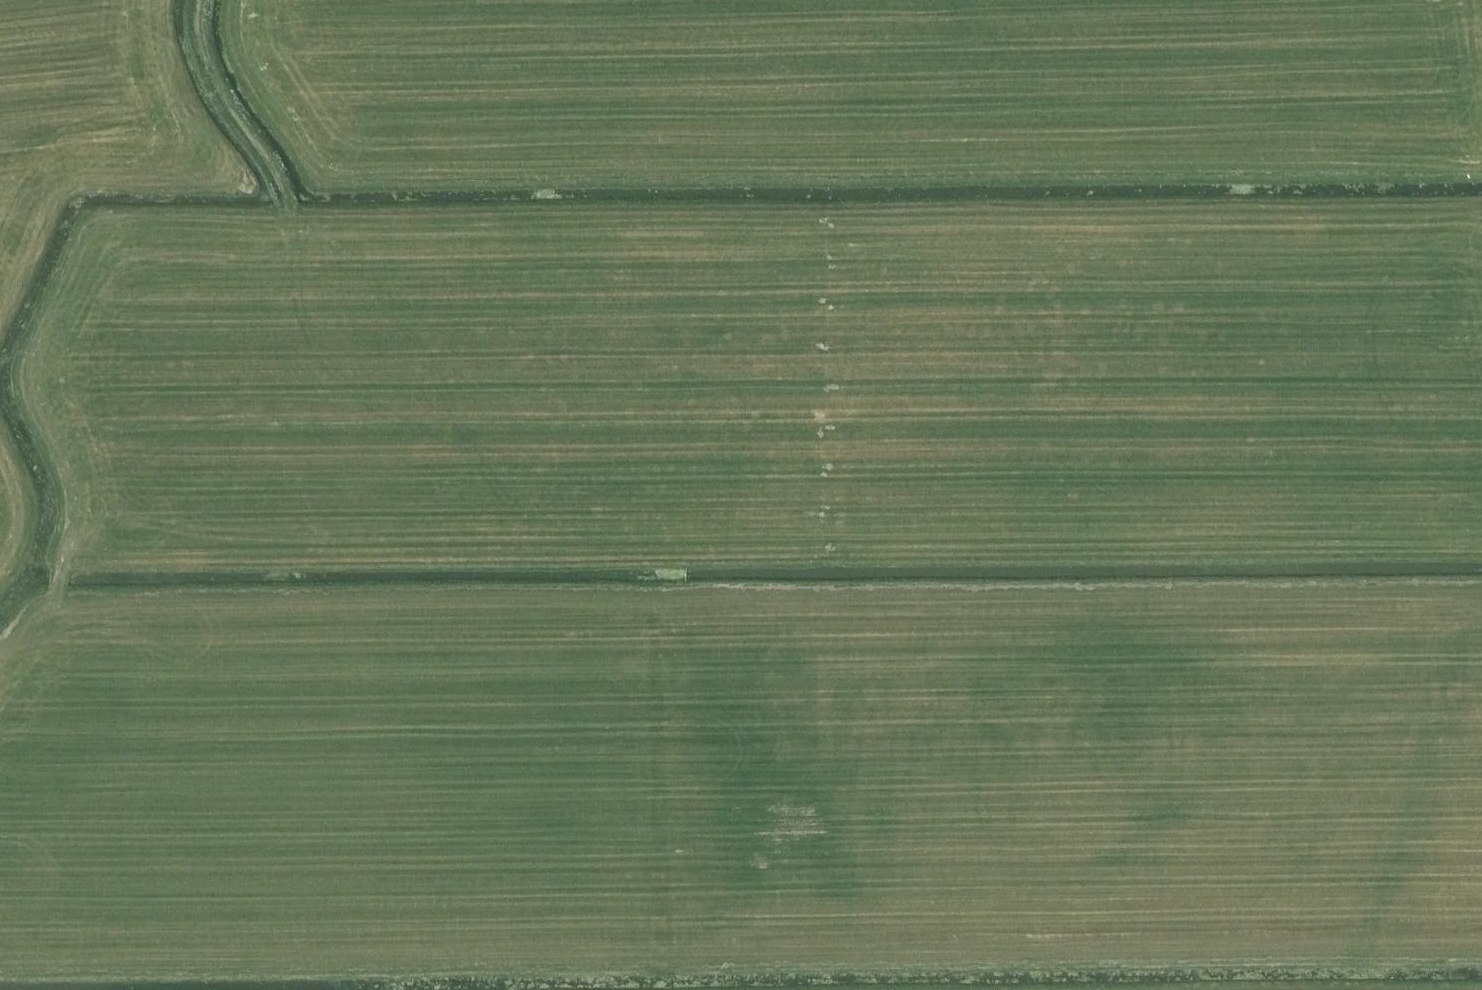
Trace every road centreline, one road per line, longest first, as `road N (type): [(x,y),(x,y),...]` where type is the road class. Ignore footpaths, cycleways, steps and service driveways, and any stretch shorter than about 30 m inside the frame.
road 1 (track): [(201,0),(201,48),(211,73),(270,165),(289,215)]

